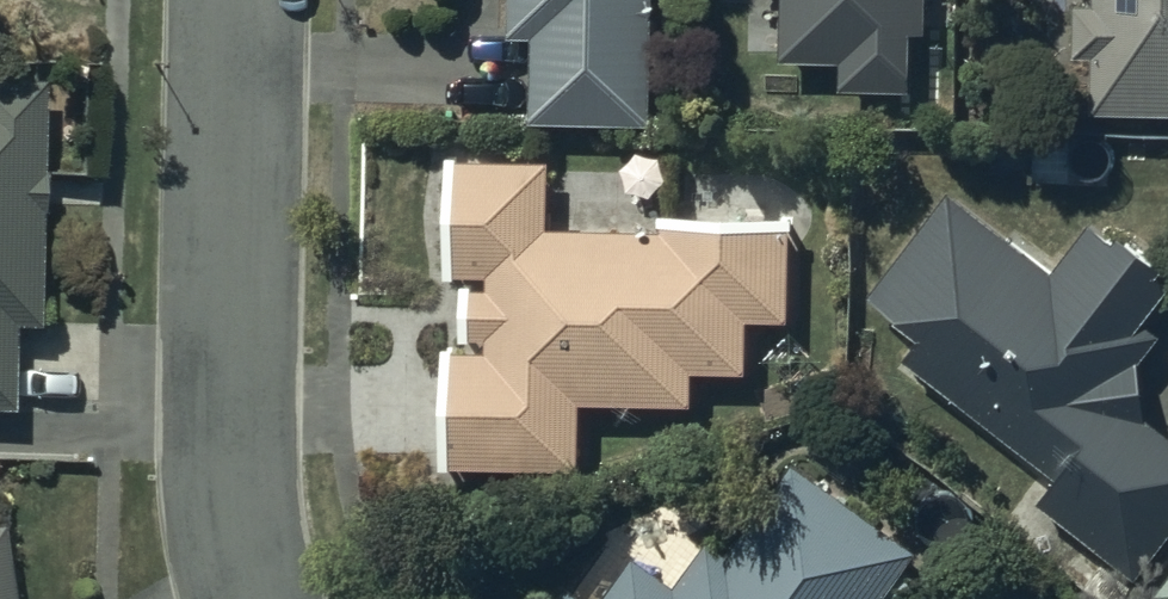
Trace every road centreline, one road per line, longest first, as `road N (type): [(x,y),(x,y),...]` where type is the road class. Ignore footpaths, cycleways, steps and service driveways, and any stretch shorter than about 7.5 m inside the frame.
road 1 (residential): [(250,598),(234,455),(248,0)]

